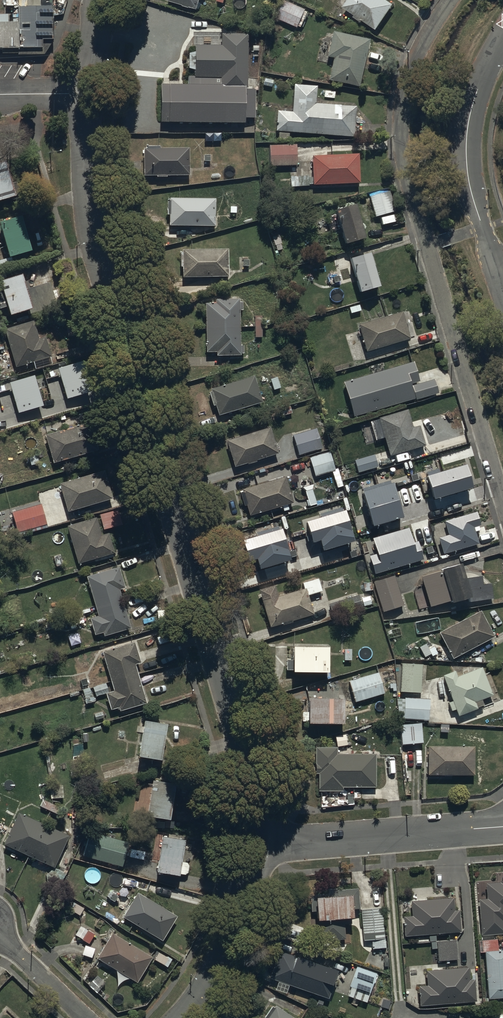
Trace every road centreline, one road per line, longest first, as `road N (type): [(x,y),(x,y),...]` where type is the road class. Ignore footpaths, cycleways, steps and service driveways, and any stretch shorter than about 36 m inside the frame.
road 1 (residential): [(86,93),(86,132),(257,775),(265,845)]
road 2 (residential): [(502,503),(406,173),(403,133),(420,50),(451,0)]
road 3 (residential): [(502,288),(466,166),(475,95),(502,38)]
road 4 (residential): [(265,845),(502,826)]
road 5 (residential): [(265,845),(228,953),(184,1017)]

